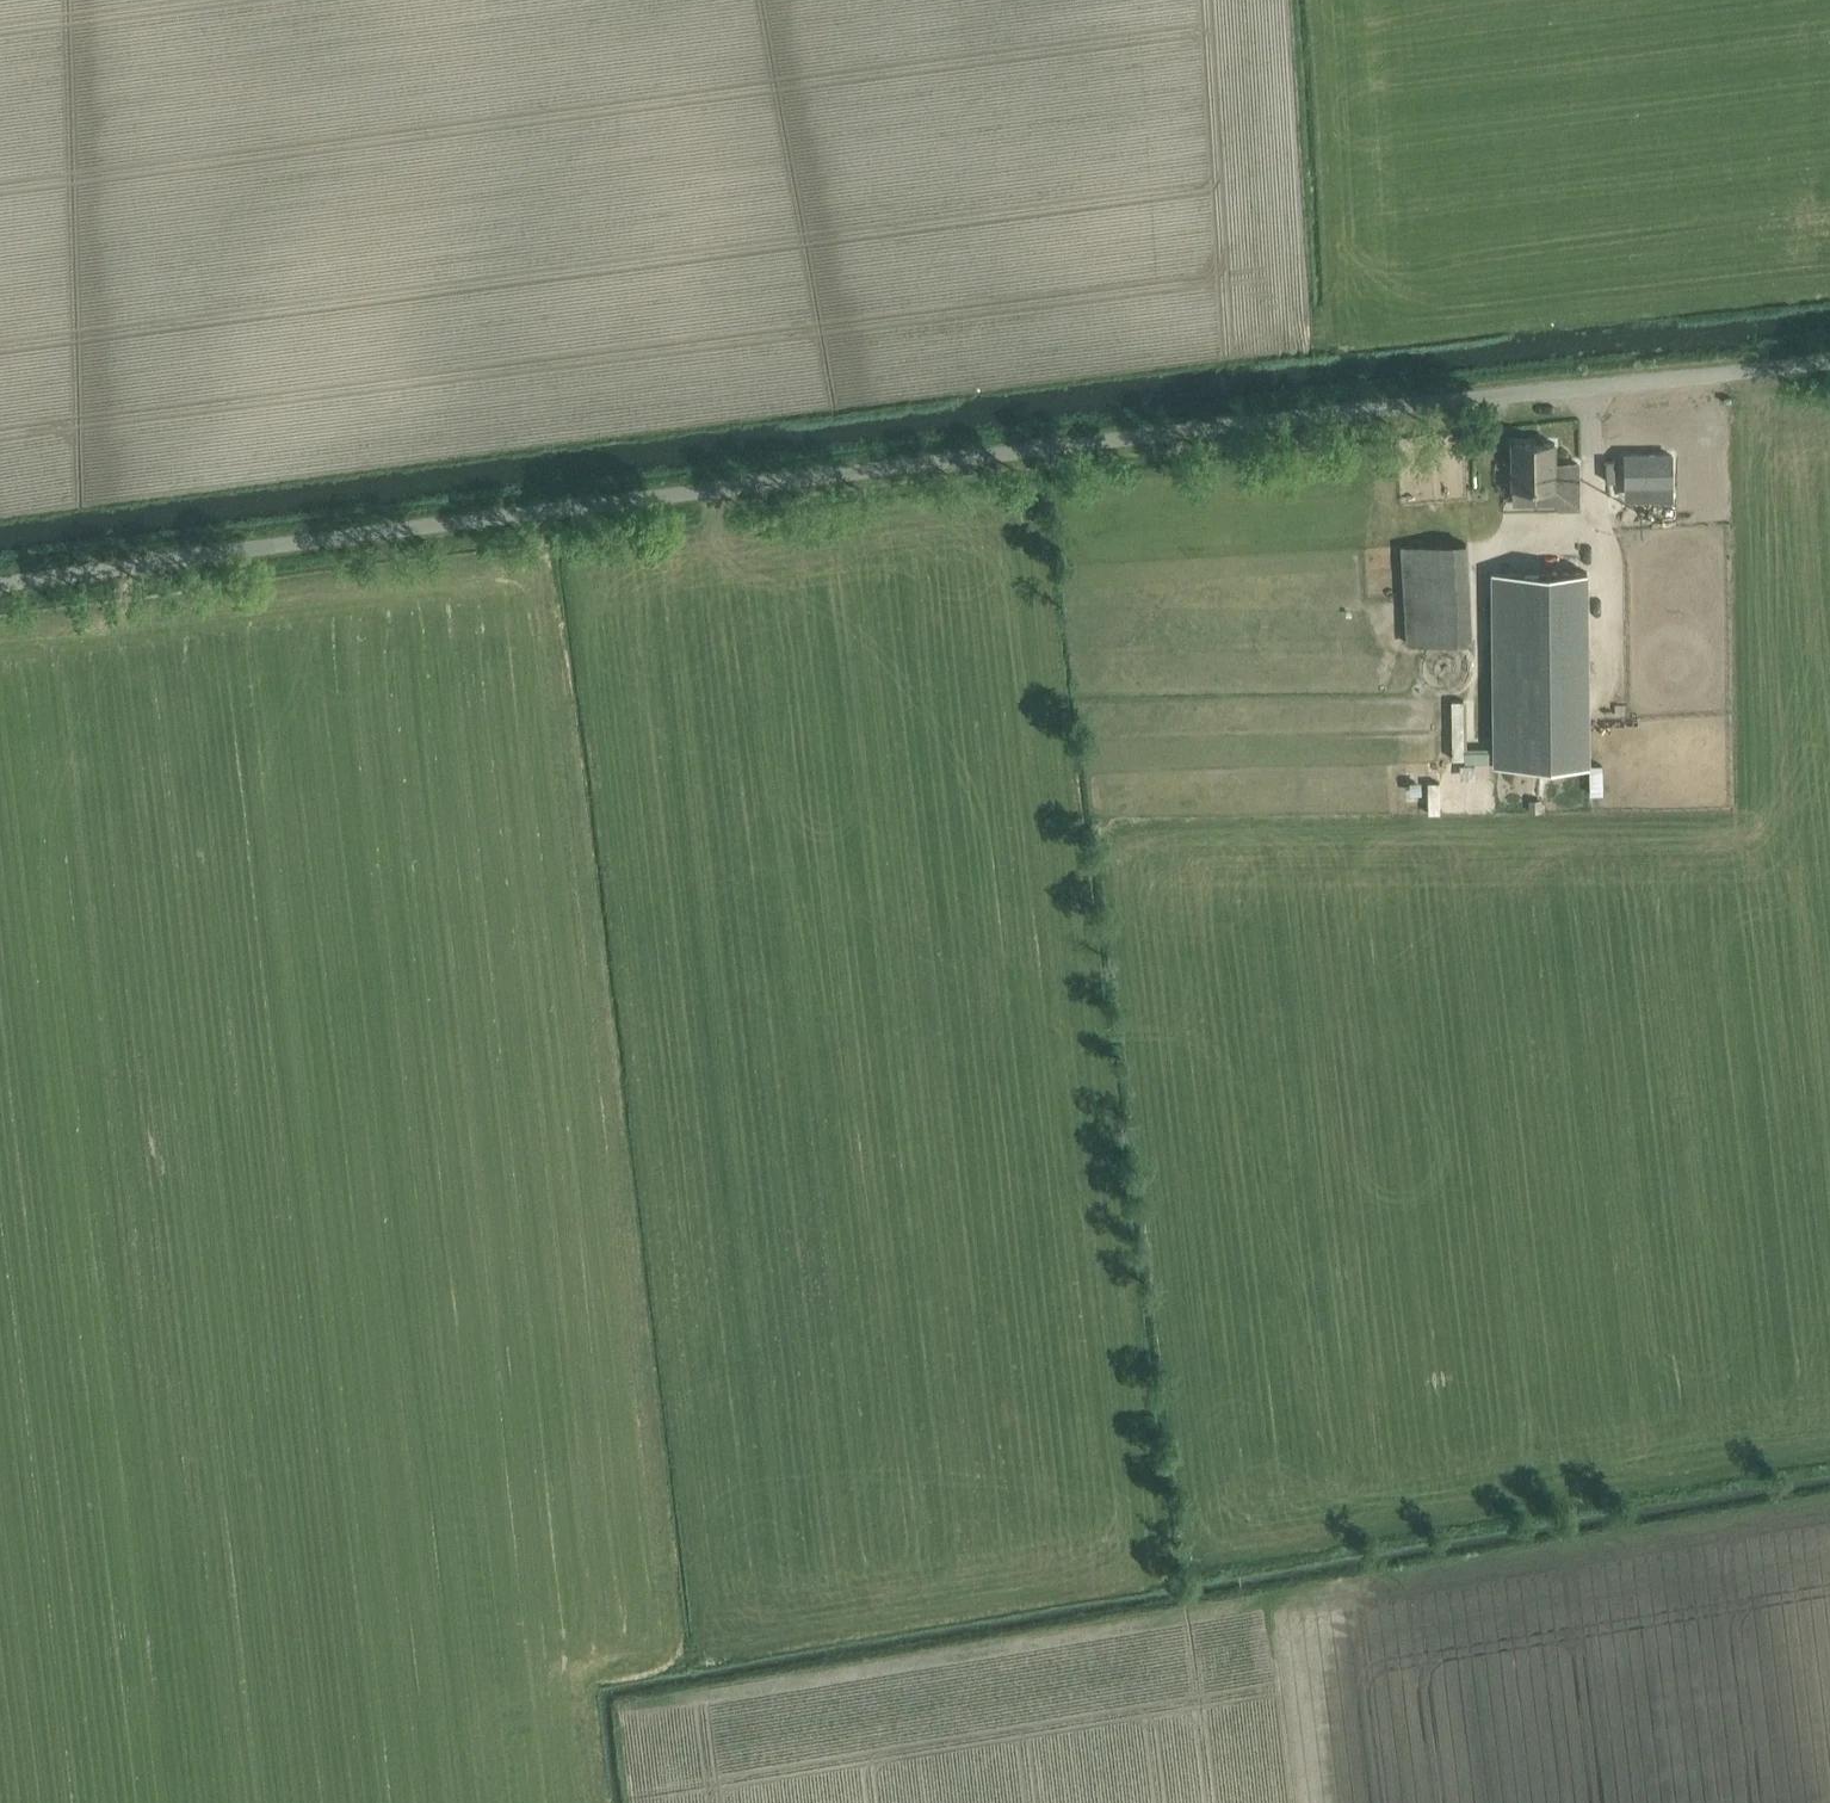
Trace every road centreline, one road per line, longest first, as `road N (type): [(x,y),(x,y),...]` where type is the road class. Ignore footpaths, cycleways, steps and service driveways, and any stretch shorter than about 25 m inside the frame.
road 1 (unclassified): [(0,588),(1829,352)]

